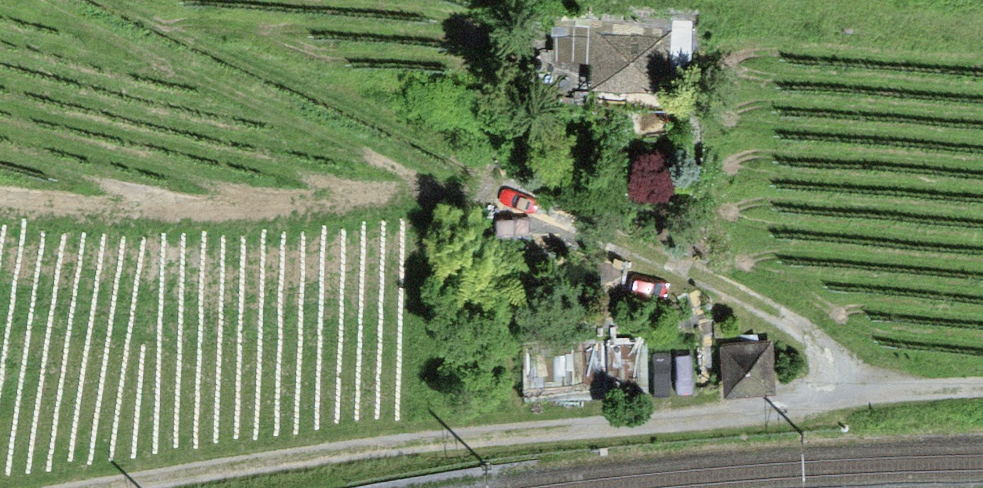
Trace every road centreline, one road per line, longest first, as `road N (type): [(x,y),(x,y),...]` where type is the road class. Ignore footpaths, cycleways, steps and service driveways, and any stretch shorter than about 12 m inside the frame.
road 1 (track): [(108,487),(266,461),(669,423),(841,395),(982,388)]
road 2 (track): [(841,395),(834,368),(775,315),(81,0)]

